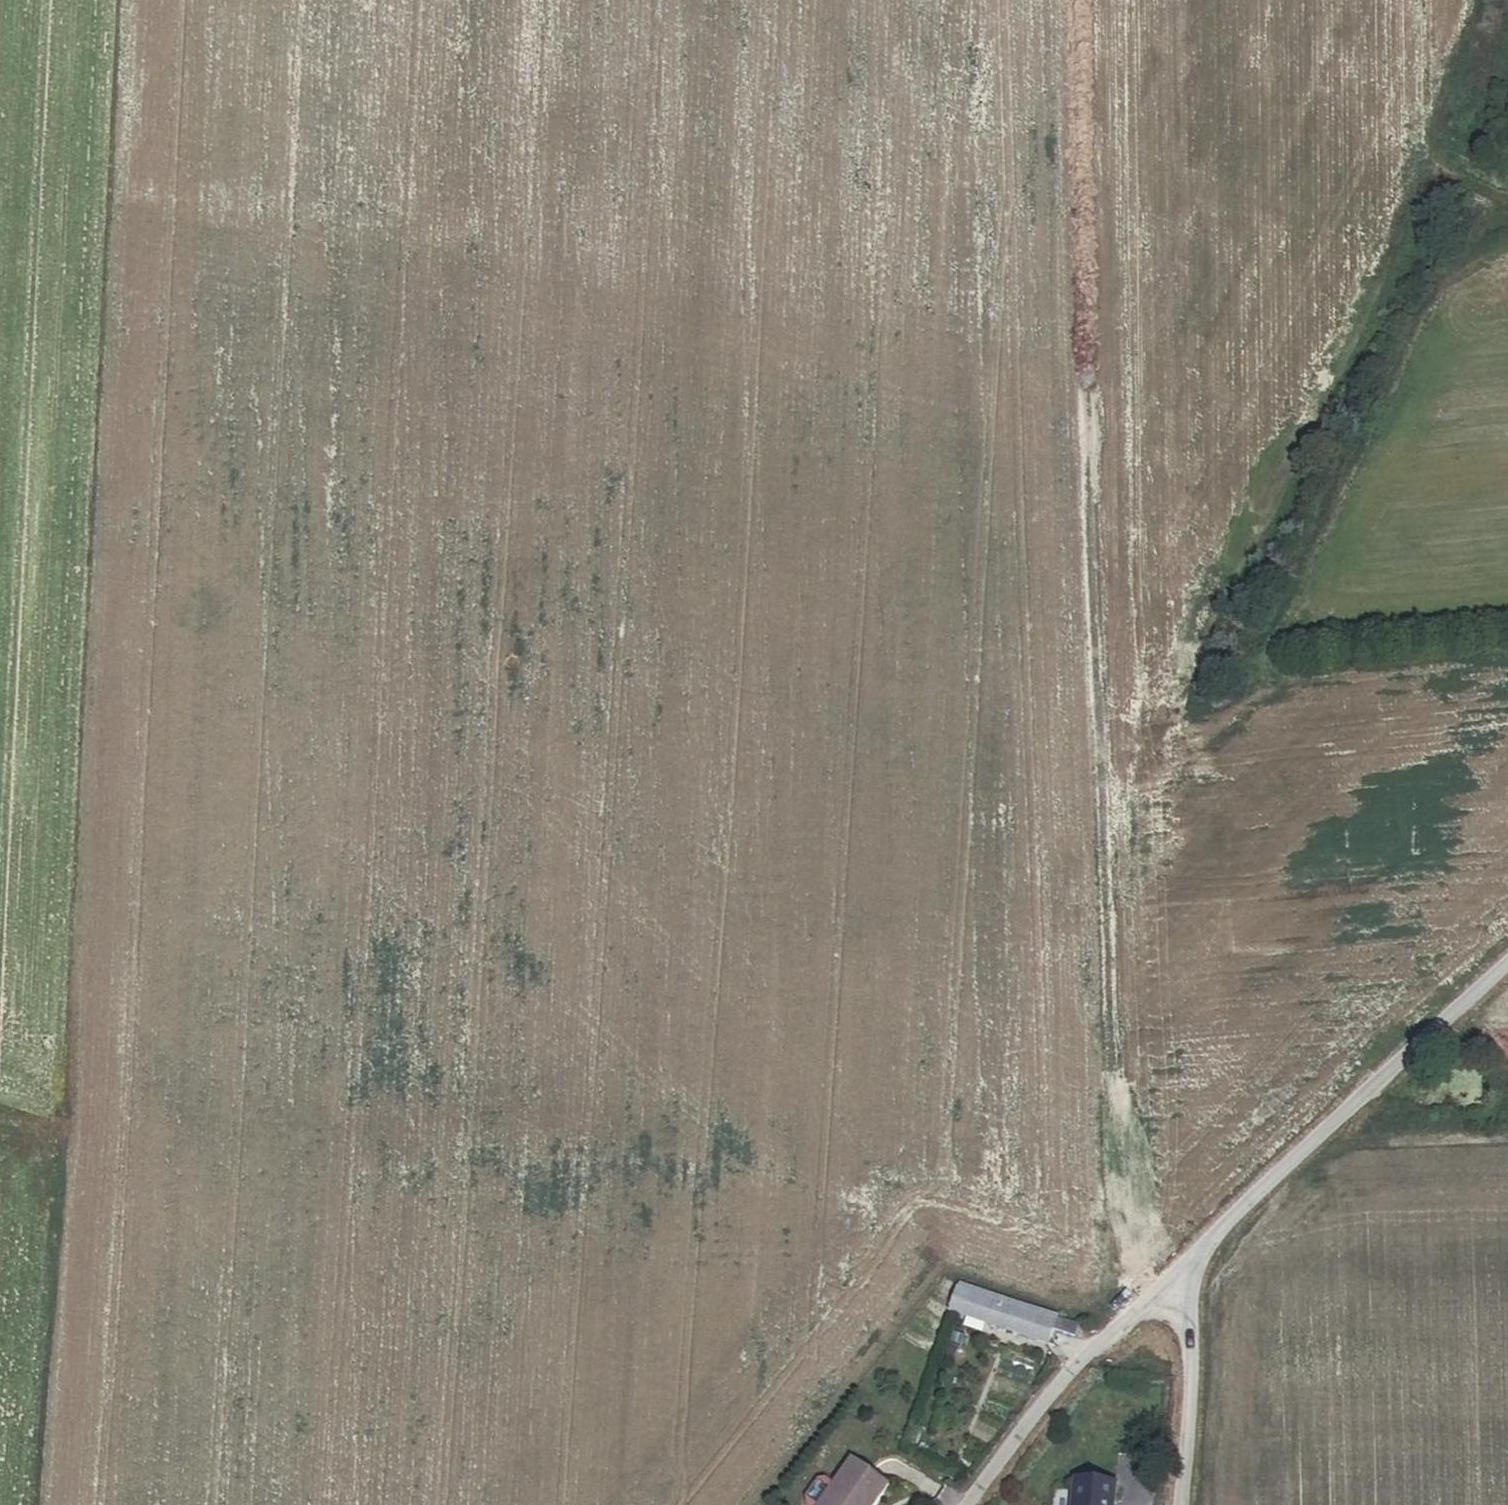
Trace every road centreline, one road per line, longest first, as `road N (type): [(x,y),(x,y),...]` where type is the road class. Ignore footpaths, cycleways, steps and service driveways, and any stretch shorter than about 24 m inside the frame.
road 1 (track): [(1483,0),(1431,166),(1192,671),(1183,771),(1112,864),(1121,1206),(1166,1283)]
road 2 (unclassified): [(1183,1268),(1507,965)]
road 3 (residential): [(974,1504),(1082,1358),(1183,1268)]
road 4 (unclassified): [(1183,1268),(1194,1386),(1183,1504)]

